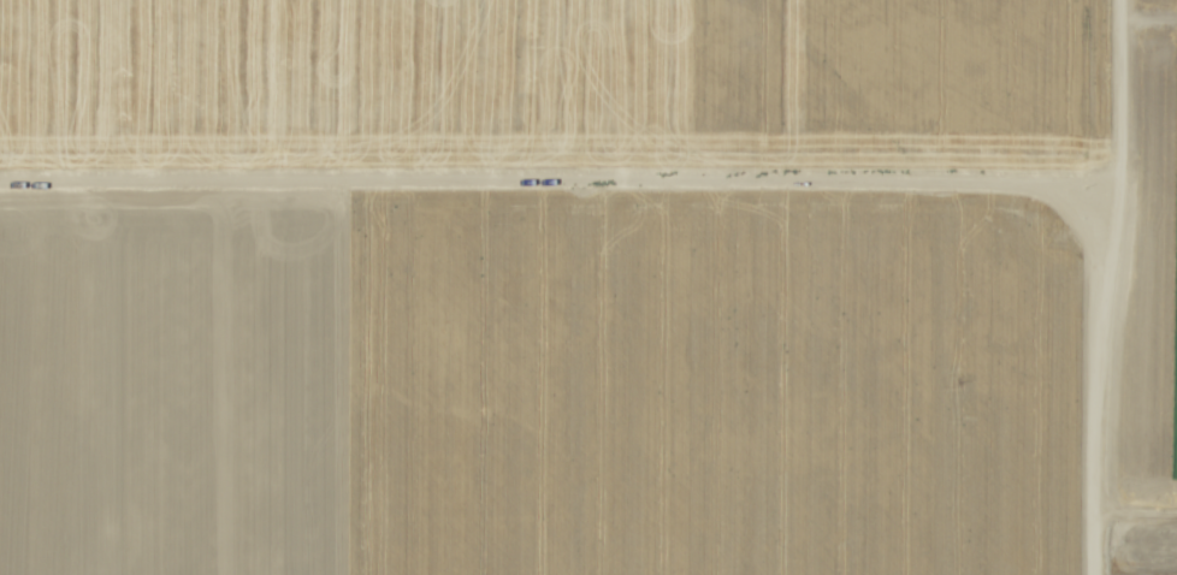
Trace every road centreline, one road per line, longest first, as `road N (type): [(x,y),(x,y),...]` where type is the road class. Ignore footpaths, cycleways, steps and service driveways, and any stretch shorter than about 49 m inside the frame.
road 1 (residential): [(1119,0),(1118,215),(1094,574)]

